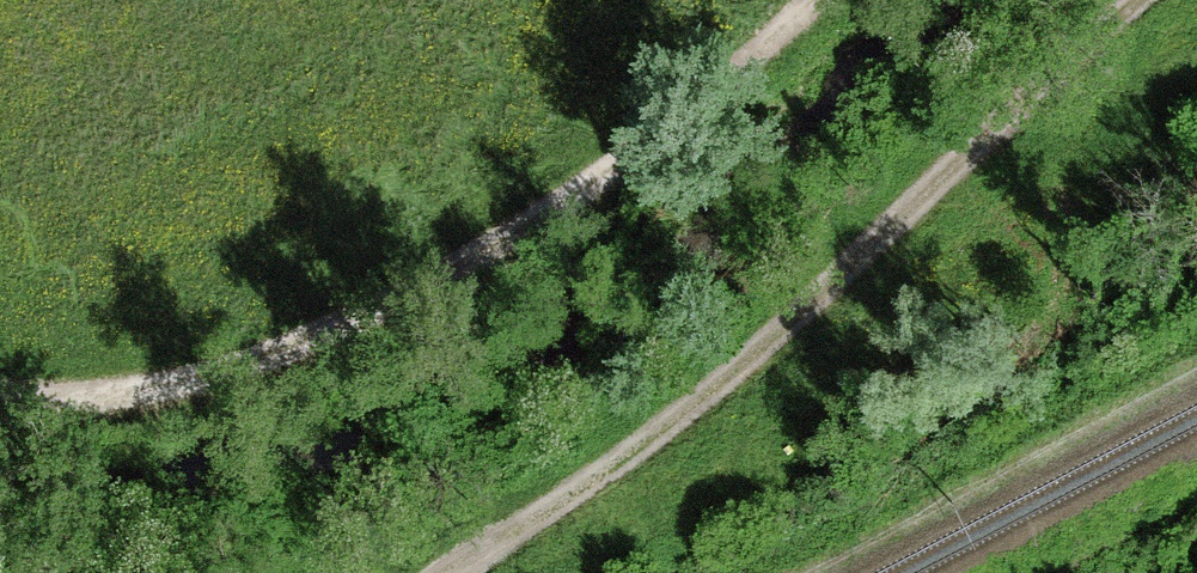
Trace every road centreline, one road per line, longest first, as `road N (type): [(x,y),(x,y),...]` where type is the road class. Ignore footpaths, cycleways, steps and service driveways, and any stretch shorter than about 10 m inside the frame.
road 1 (track): [(811,0),(632,156),(391,301),(314,338),(122,396),(0,401)]
road 2 (track): [(460,572),(582,495),(729,378),(1145,0)]

